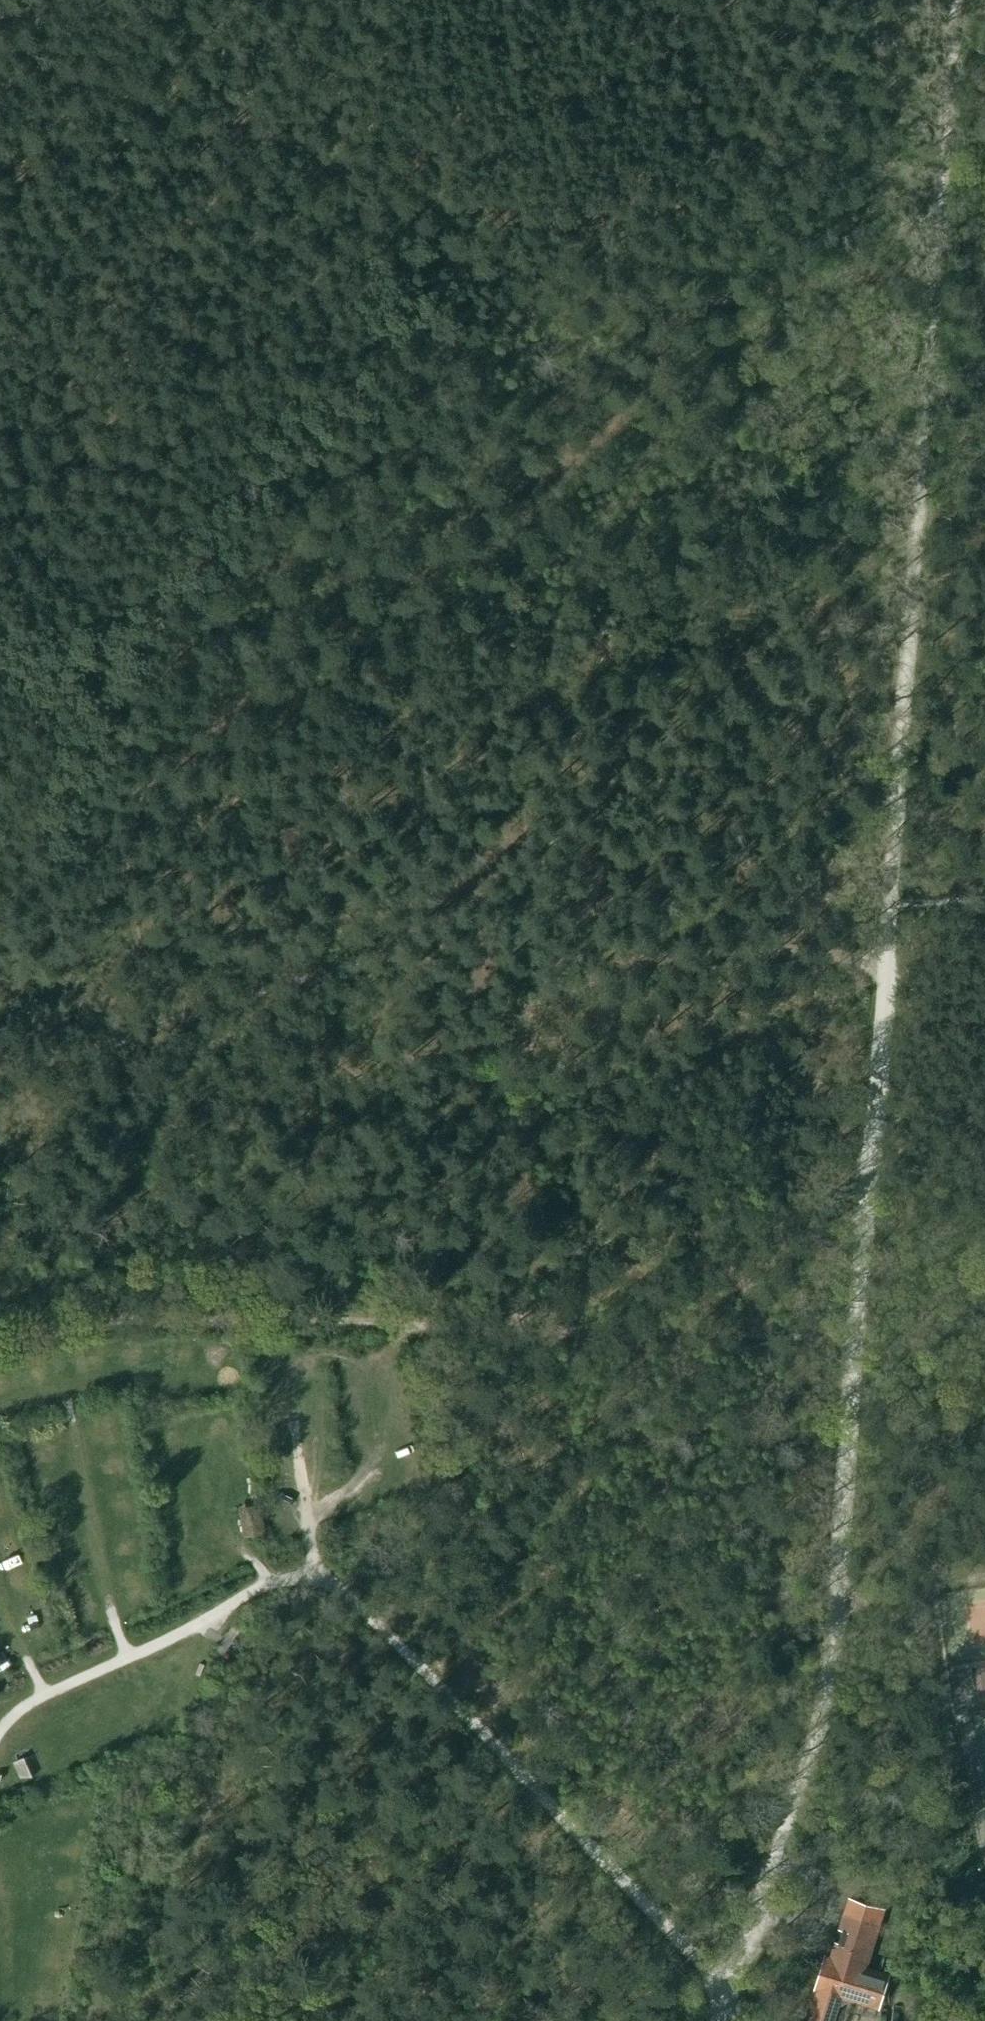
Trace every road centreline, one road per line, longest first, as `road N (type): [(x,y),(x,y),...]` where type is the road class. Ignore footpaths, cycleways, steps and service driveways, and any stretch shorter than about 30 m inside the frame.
road 1 (track): [(885,964),(676,950),(520,1008),(422,960),(370,956),(199,999)]
road 2 (track): [(199,999),(161,1025),(0,1078)]
road 3 (unclassified): [(717,2020),(772,1866)]

